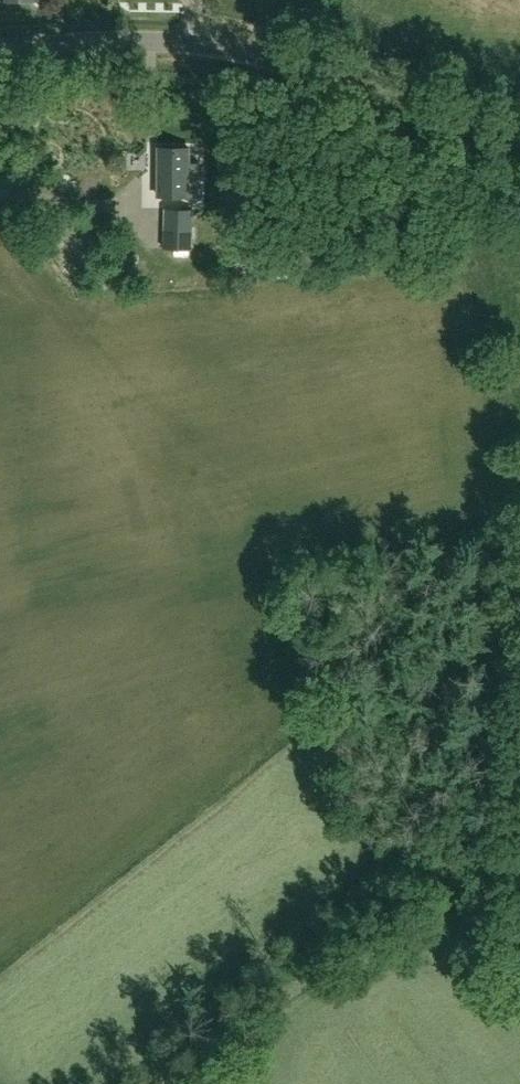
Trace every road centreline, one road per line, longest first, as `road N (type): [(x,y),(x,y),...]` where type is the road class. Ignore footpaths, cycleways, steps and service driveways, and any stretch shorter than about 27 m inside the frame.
road 1 (unclassified): [(519,137),(232,50),(126,41),(0,51)]

